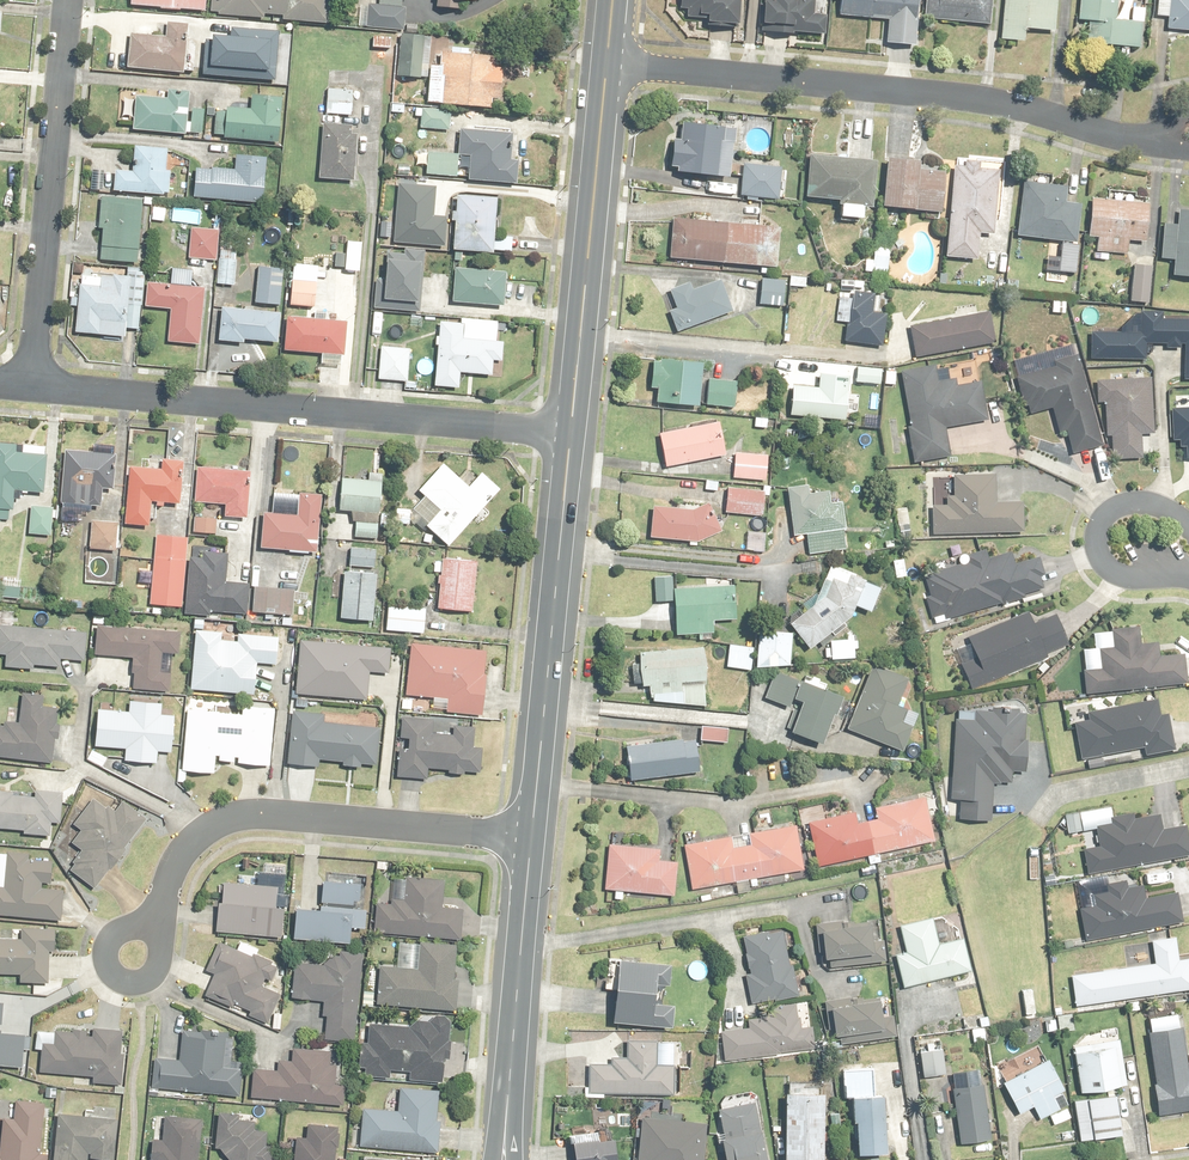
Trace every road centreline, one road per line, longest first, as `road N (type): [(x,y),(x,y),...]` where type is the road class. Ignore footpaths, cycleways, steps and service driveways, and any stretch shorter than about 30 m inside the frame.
road 1 (residential): [(1186,141),(1144,145),(1004,105),(605,65)]
road 2 (residential): [(570,434),(32,387)]
road 3 (residential): [(149,926),(190,842),(244,813),(530,837)]
road 4 (tertiary): [(530,837),(570,434)]
road 5 (residential): [(32,387),(67,0)]
road 6 (tertiary): [(570,434),(605,65)]
road 7 (tertiary): [(502,1159),(530,837)]
road 8 (residential): [(1188,574),(1132,578),(1105,570),(1096,551),(1094,527),(1113,509),(1132,504),(1178,525)]
road 9 (residential): [(149,926),(114,934),(106,946),(116,975),(141,983),(153,976),(160,937)]

